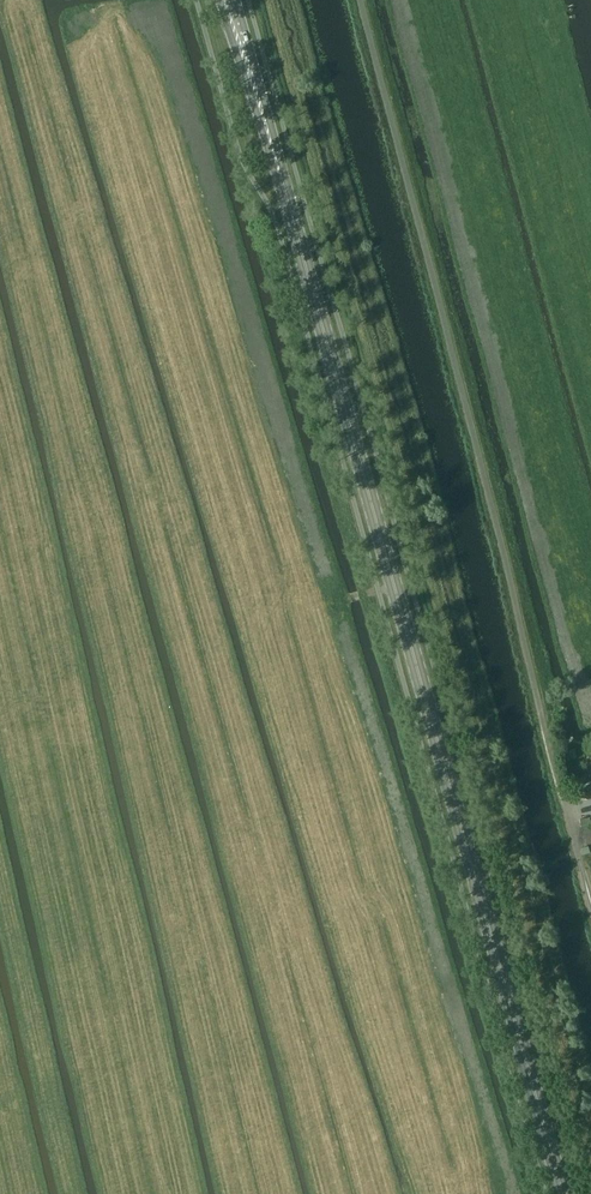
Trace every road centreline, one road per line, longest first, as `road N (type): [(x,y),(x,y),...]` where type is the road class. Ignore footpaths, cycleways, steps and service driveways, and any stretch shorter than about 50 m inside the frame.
road 1 (primary): [(562,1193),(229,0)]
road 2 (unclassified): [(578,856),(360,0)]

